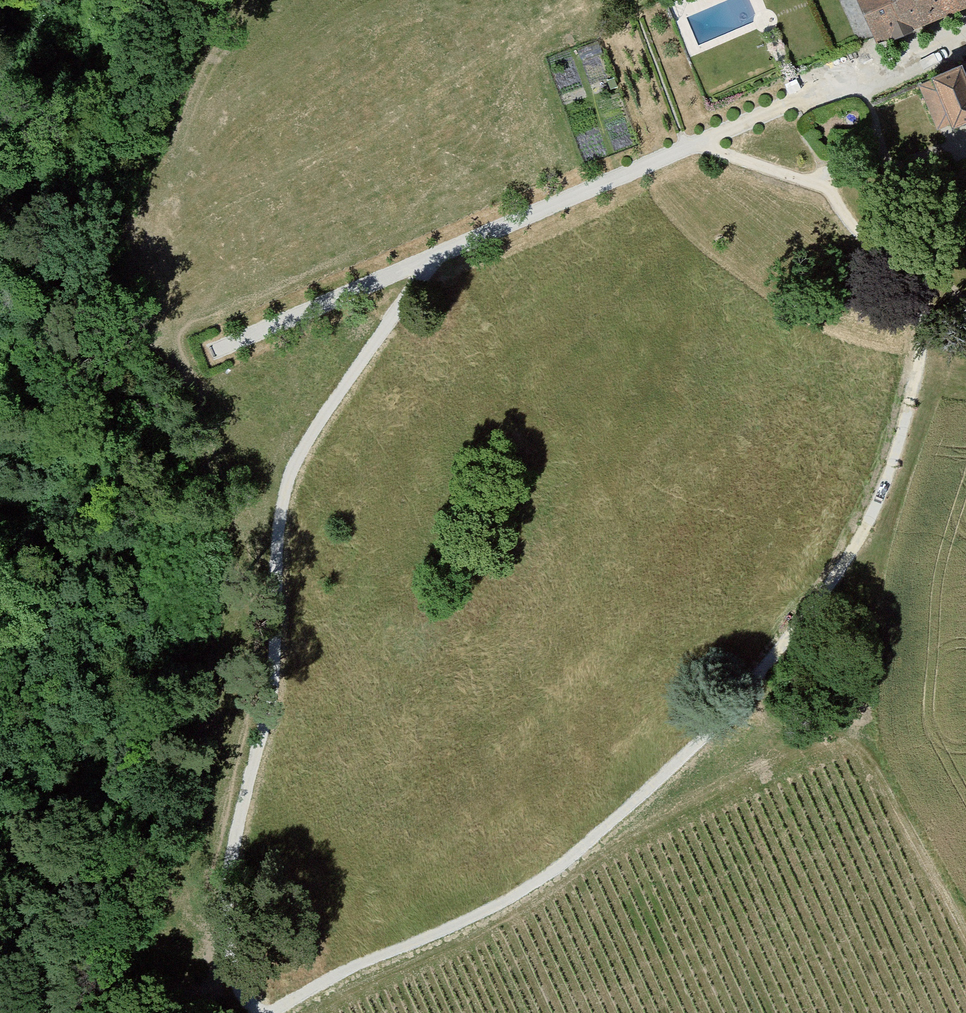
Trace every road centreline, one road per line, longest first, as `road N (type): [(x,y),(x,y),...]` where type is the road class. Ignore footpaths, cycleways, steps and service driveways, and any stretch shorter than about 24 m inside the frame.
road 1 (track): [(246,1012),(211,918),(272,680),(280,498),(309,438),(441,257),(859,80)]
road 2 (track): [(556,864),(704,732),(858,532),(899,435),(924,289)]
road 3 (track): [(965,937),(868,764),(838,746),(803,751),(556,864)]
road 4 (track): [(556,864),(490,906),(258,1012)]
road 5 (track): [(697,149),(807,186),(839,206),(896,273),(965,314)]
road 6 (track): [(224,353),(441,257)]

